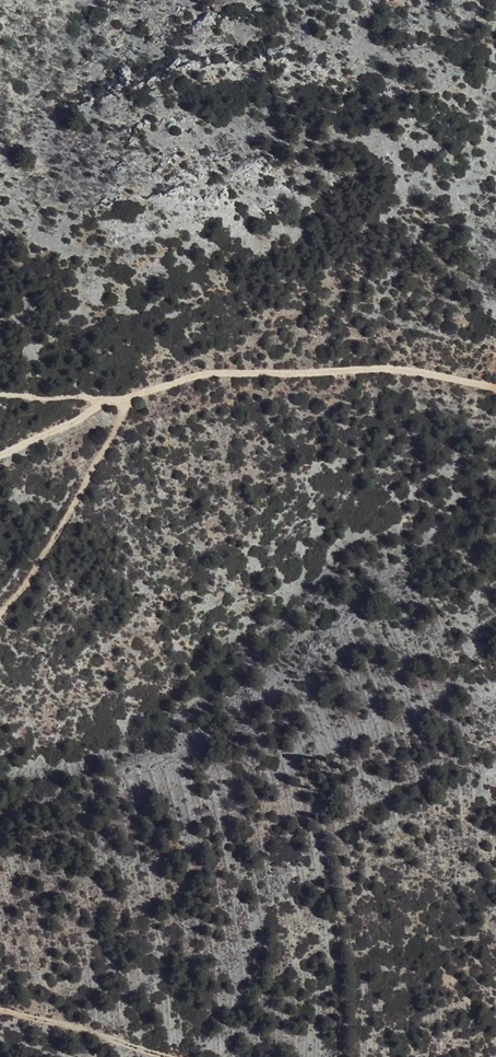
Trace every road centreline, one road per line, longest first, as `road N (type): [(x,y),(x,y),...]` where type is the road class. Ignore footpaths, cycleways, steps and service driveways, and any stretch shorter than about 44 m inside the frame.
road 1 (track): [(131,399),(200,374),(397,368),(495,387)]
road 2 (track): [(131,399),(26,587),(0,612)]
road 3 (track): [(0,1008),(176,1056)]
road 4 (track): [(0,455),(131,399)]

